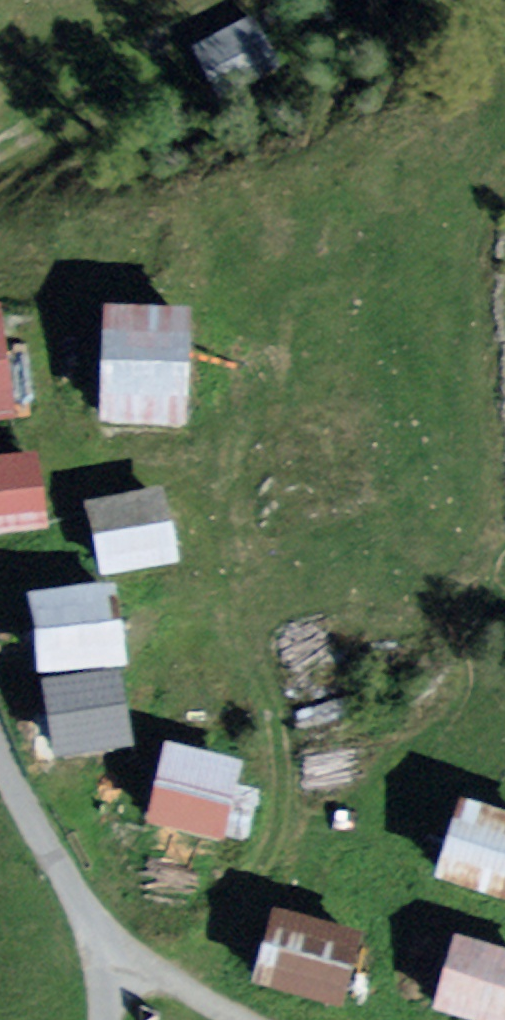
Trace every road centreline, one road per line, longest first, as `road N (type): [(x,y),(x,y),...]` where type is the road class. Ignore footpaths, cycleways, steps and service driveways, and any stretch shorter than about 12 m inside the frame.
road 1 (residential): [(236,1019),(103,944),(0,757)]

